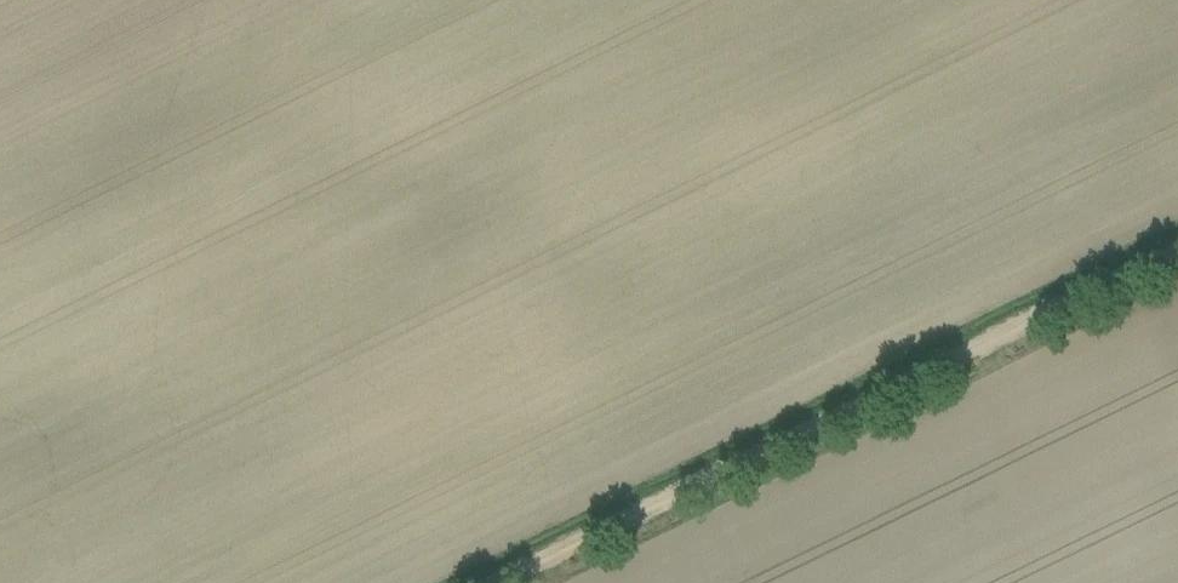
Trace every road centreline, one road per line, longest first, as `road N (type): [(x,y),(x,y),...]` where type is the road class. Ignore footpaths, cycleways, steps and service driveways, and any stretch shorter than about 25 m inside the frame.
road 1 (track): [(504,582),(1177,254)]

